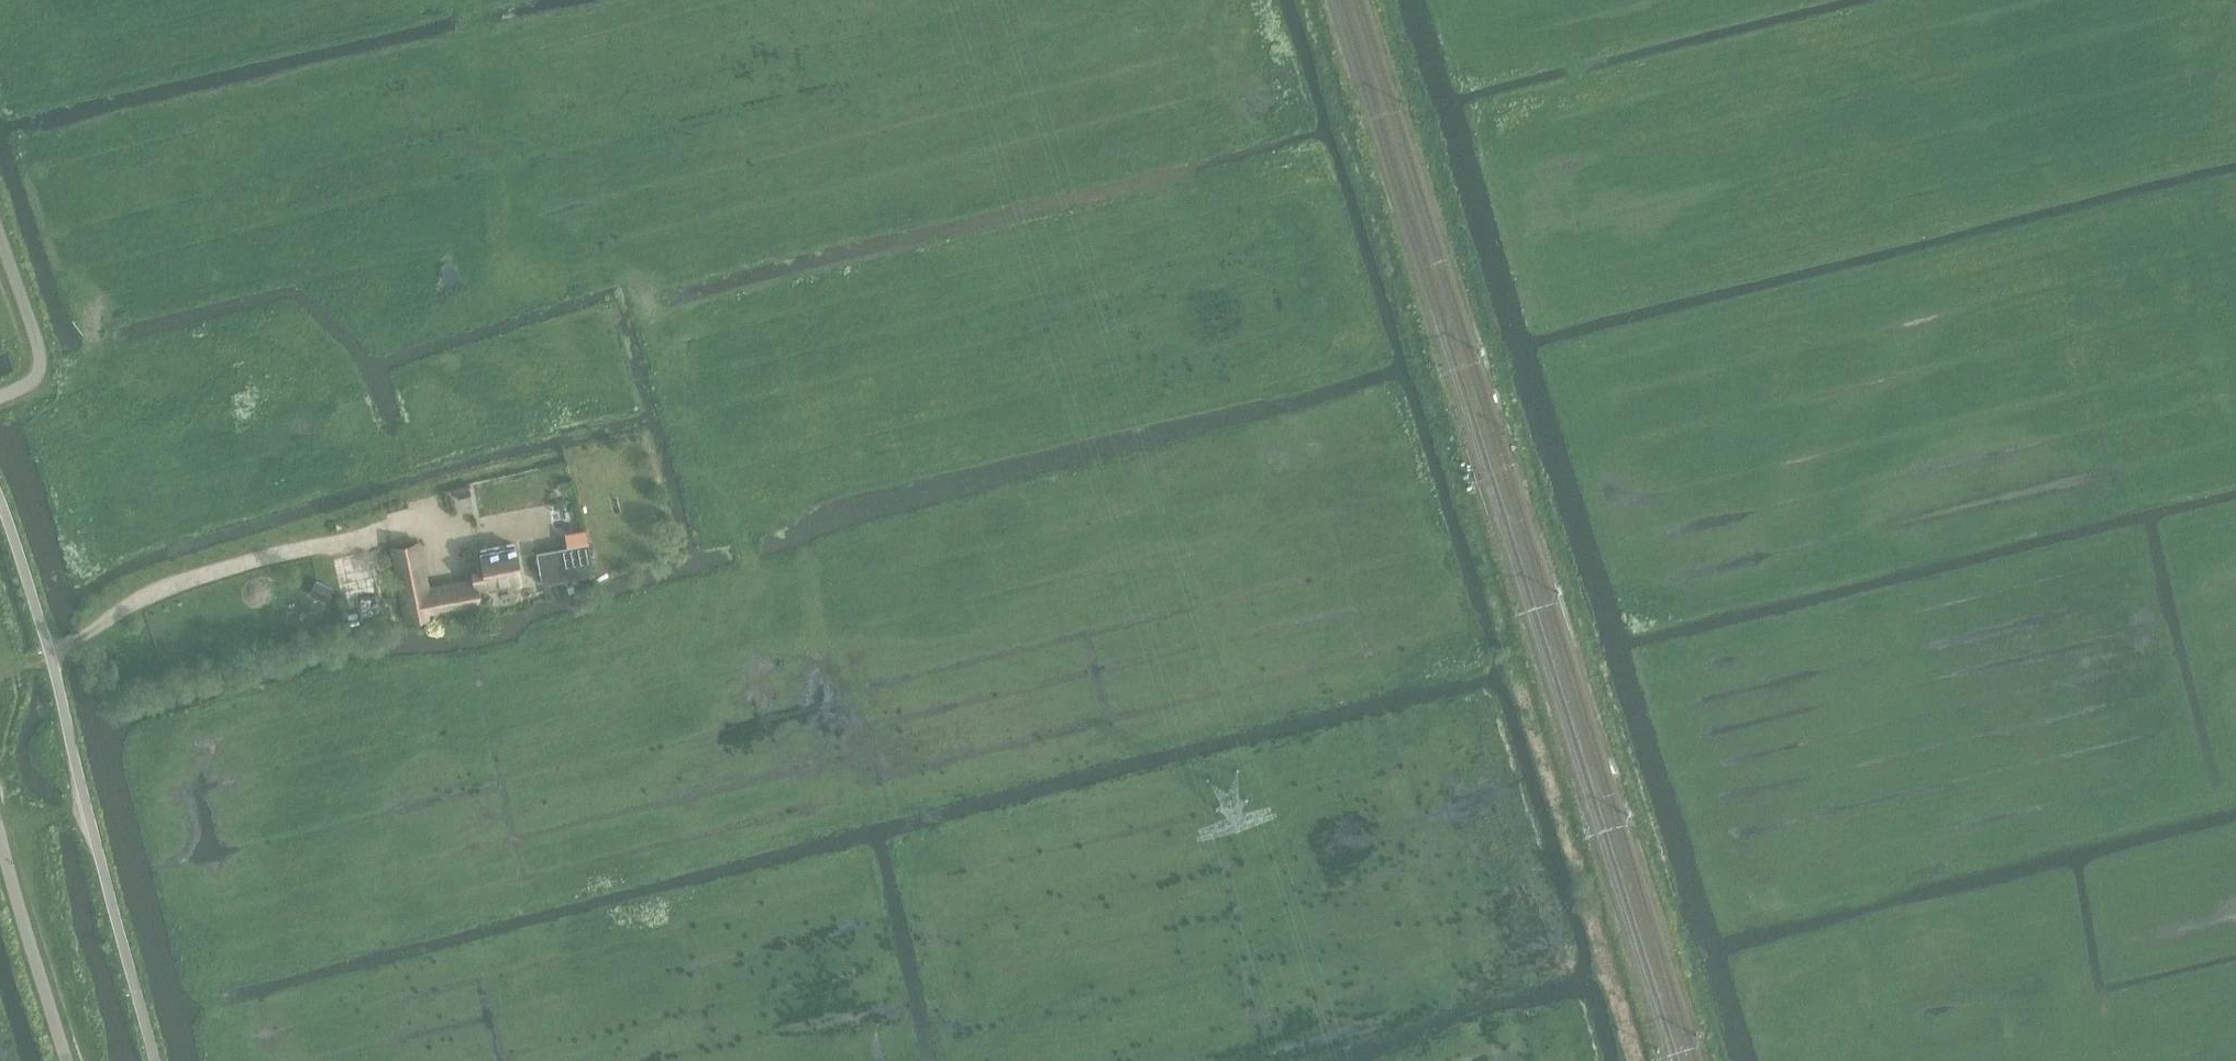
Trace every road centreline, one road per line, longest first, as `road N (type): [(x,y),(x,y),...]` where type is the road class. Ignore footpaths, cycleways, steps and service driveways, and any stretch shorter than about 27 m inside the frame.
road 1 (unclassified): [(153,1060),(53,662),(0,499)]

